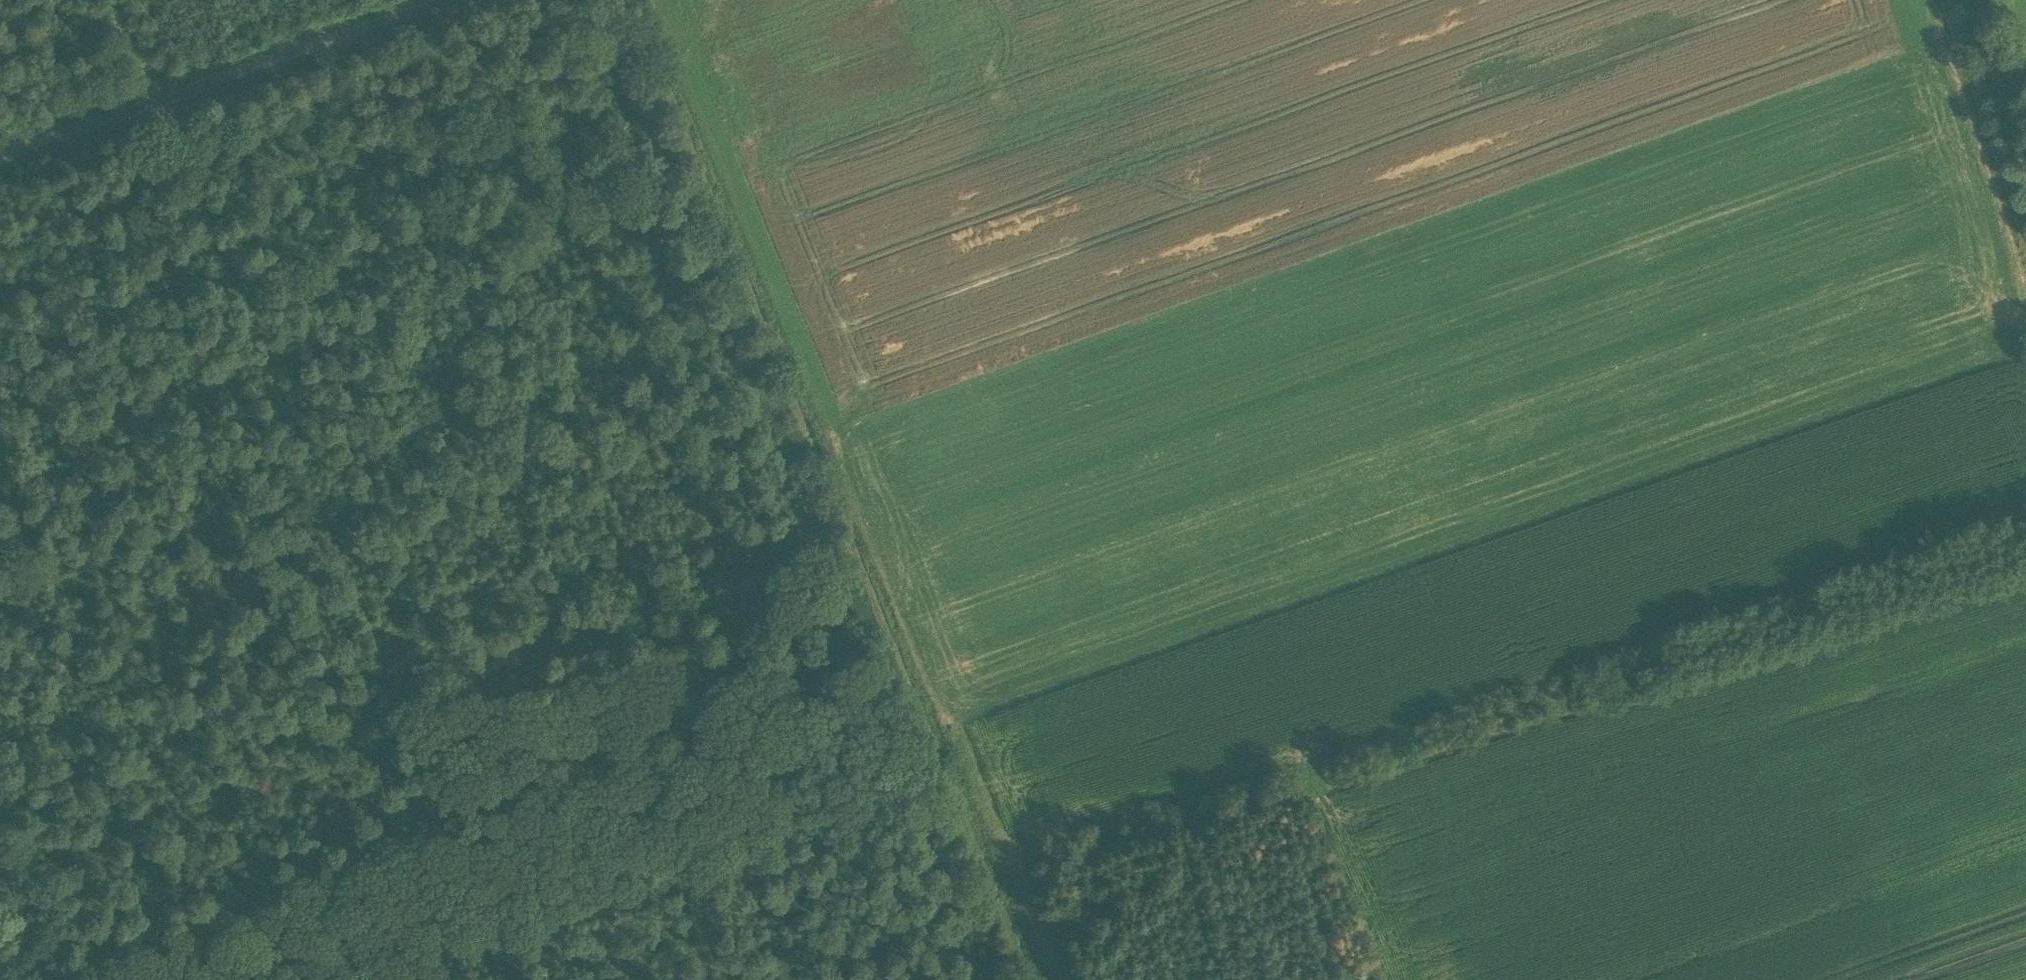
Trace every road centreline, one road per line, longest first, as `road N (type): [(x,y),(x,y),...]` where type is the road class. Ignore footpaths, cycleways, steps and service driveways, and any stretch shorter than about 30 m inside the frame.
road 1 (unclassified): [(0,168),(458,0)]
road 2 (unclassified): [(1972,0),(2025,159)]
road 3 (unclassified): [(0,849),(54,979)]

